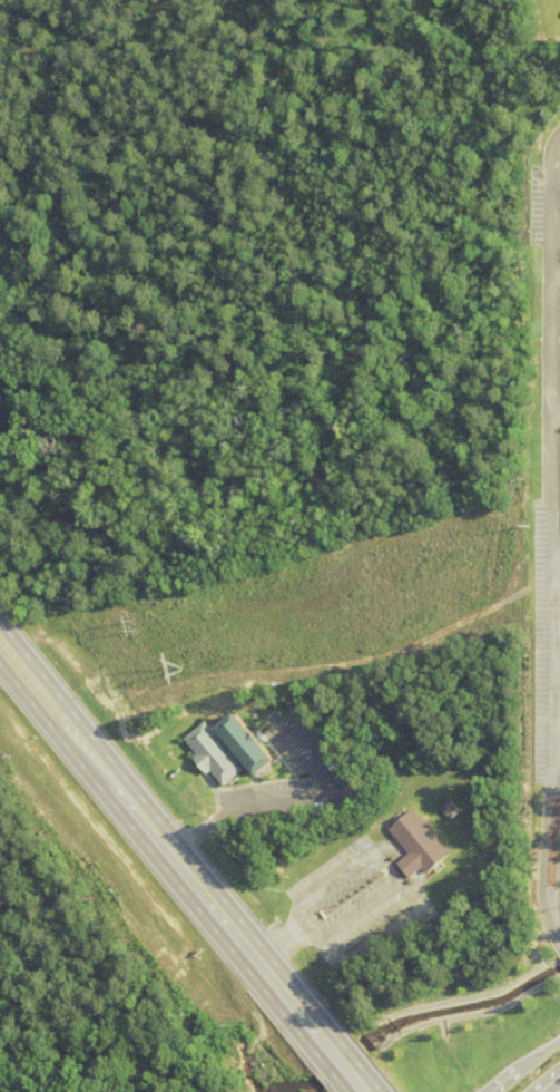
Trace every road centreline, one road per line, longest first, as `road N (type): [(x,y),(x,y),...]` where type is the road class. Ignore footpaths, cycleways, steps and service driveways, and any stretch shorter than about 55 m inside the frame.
road 1 (primary): [(169,855),(73,712),(0,622)]
road 2 (primary): [(169,855),(334,1059)]
road 3 (primary): [(0,663),(169,855)]

